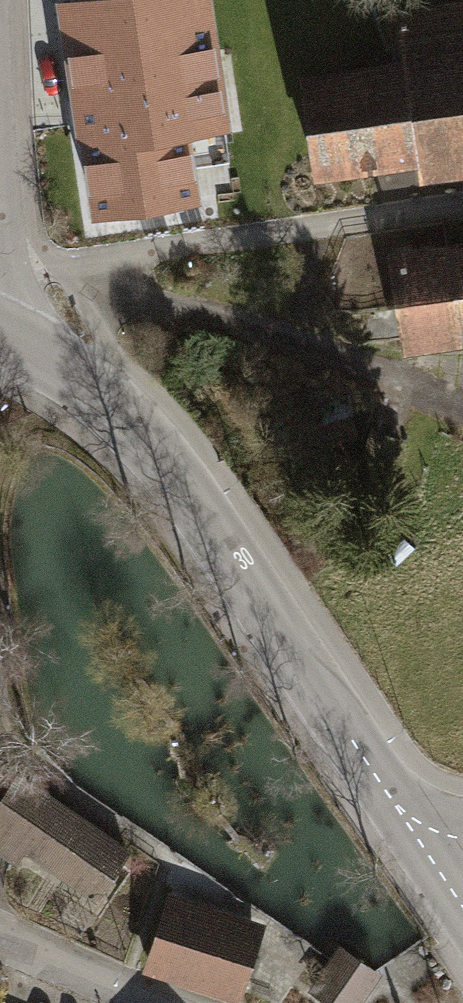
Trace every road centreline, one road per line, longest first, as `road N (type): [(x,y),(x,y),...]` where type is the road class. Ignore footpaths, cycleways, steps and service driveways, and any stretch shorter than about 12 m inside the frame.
road 1 (tertiary): [(0,333),(105,400),(151,450),(399,811),(462,862)]
road 2 (residential): [(0,935),(140,1002)]

